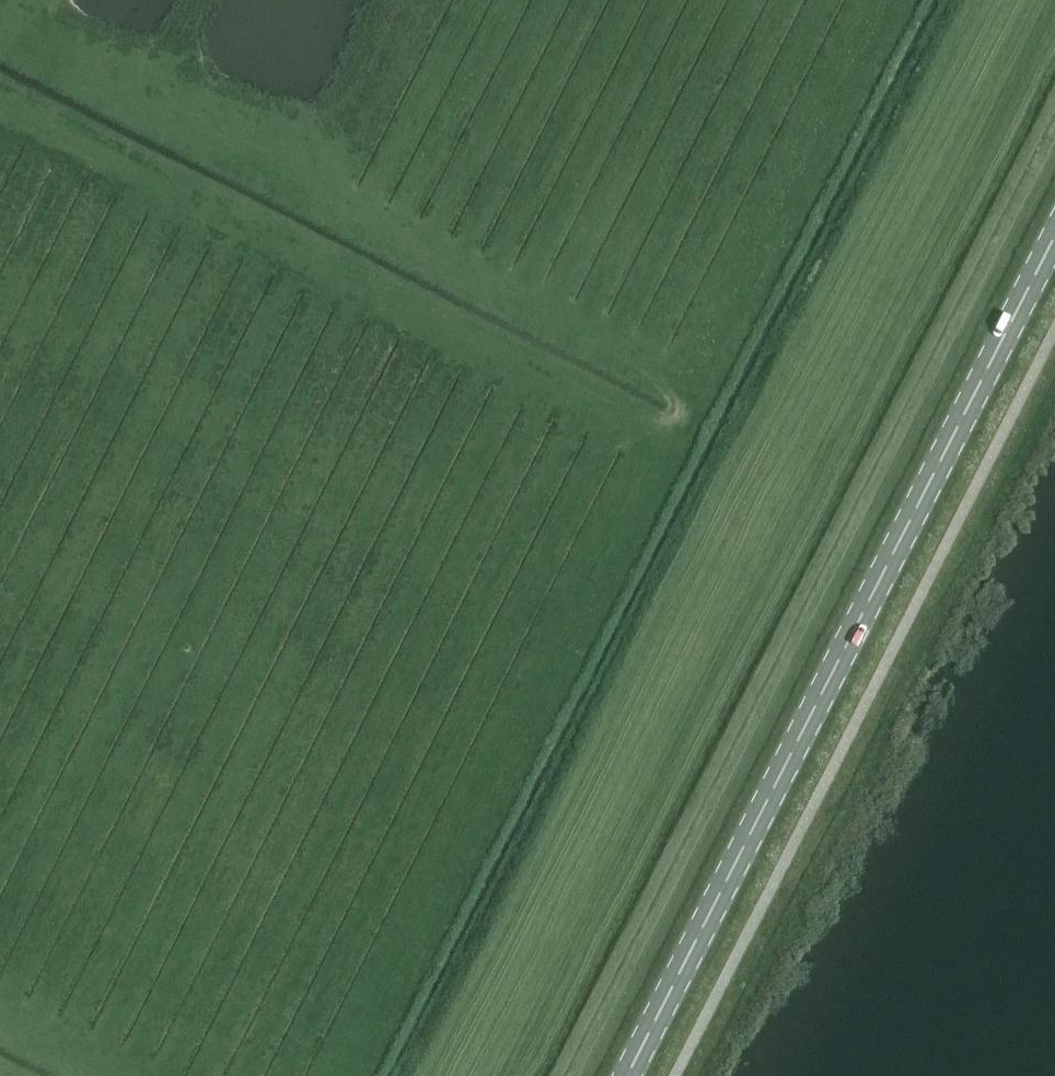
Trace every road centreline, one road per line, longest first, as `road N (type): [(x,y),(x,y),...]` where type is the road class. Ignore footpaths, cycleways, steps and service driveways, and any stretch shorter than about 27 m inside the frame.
road 1 (primary): [(626,1075),(1054,239)]

